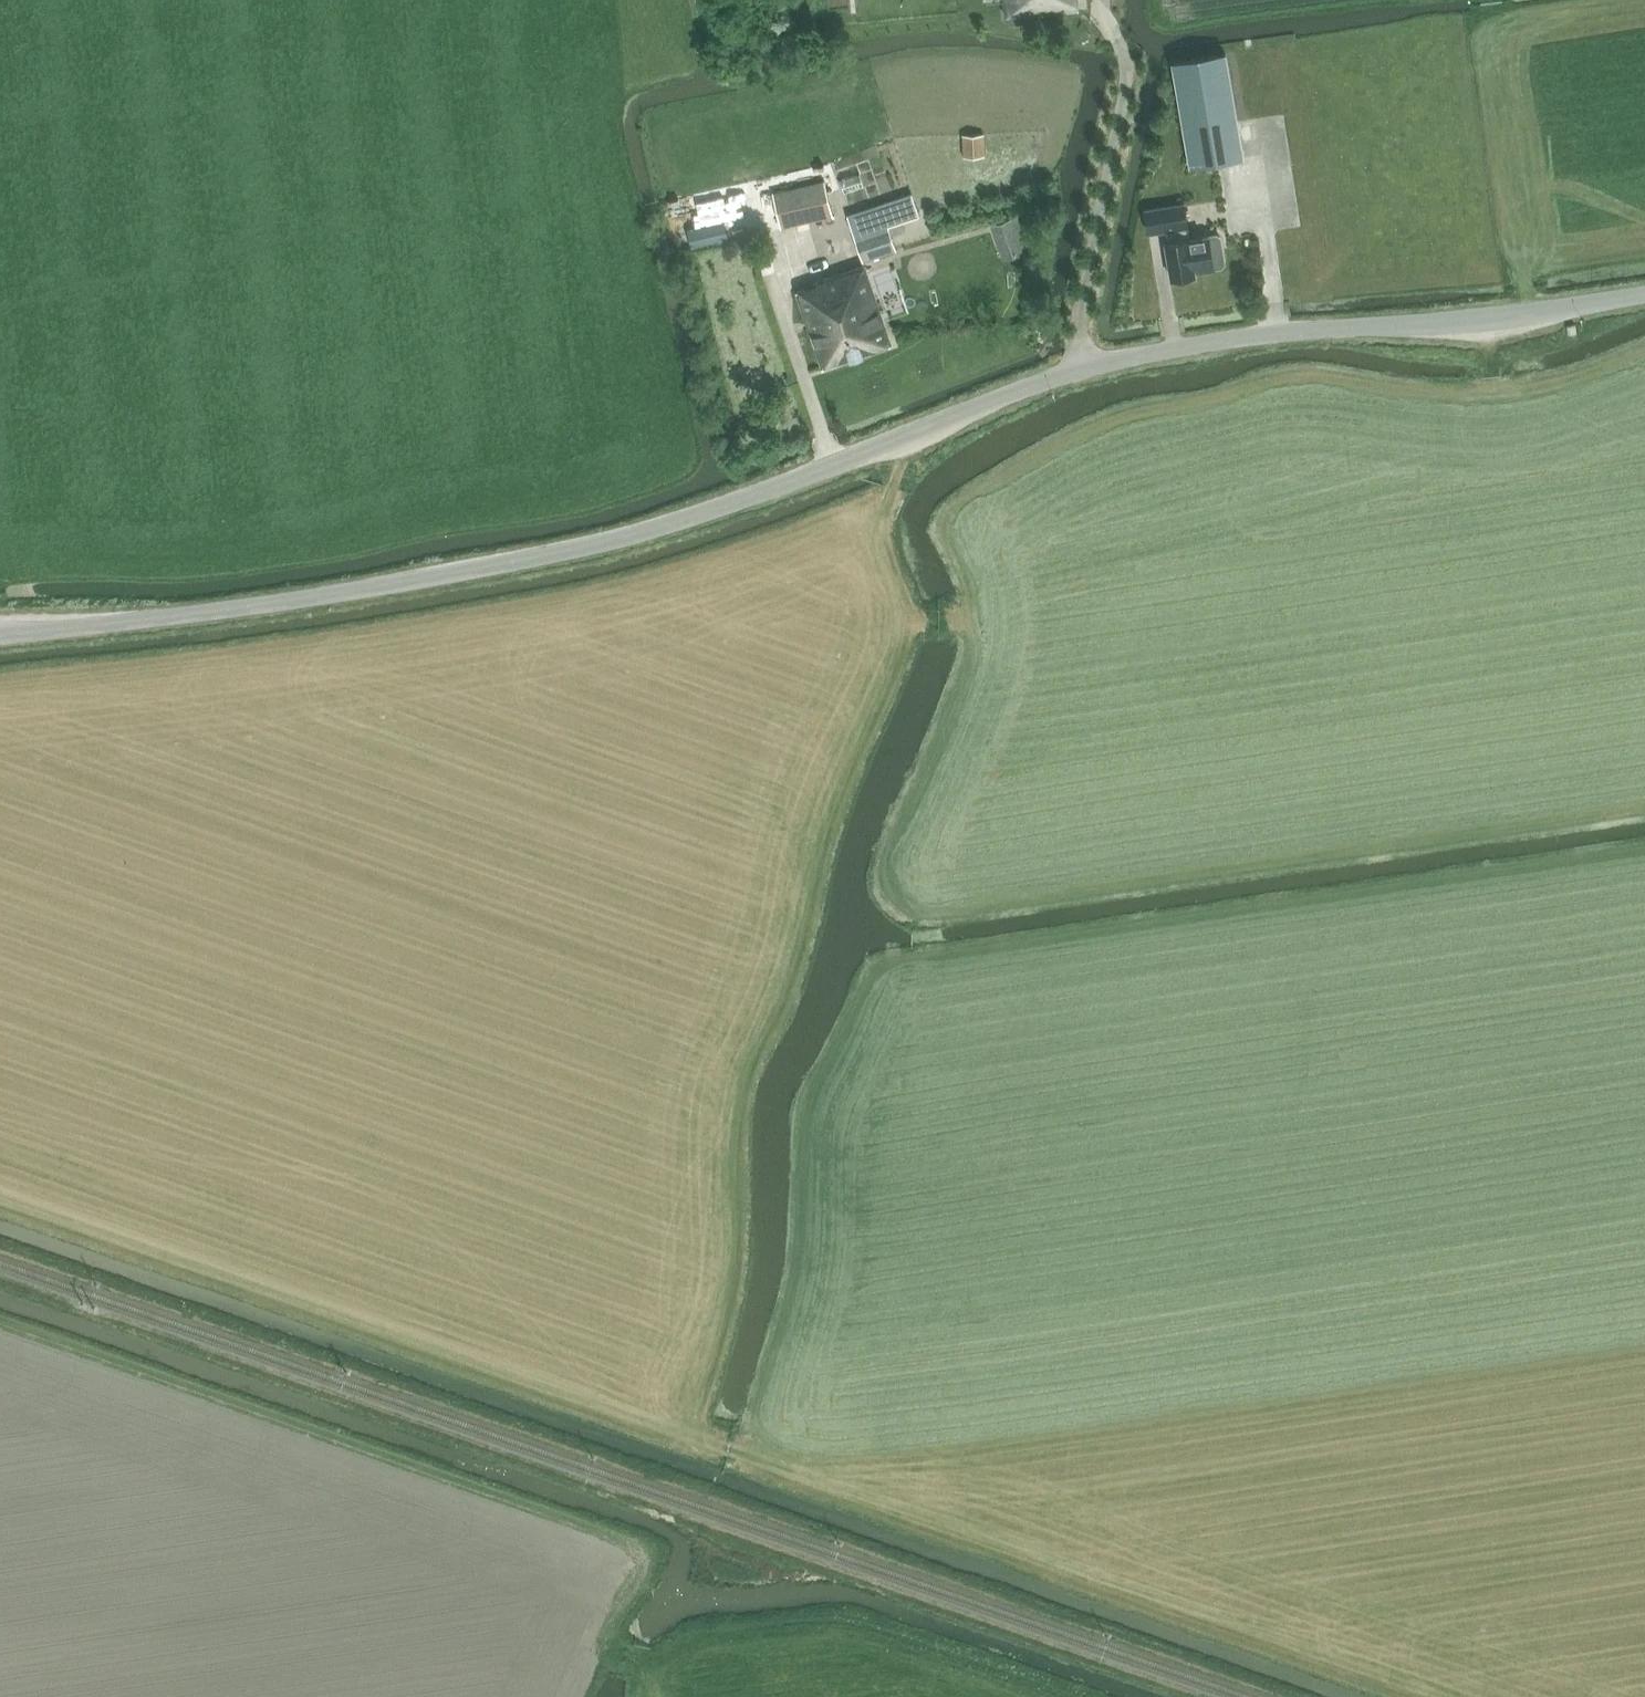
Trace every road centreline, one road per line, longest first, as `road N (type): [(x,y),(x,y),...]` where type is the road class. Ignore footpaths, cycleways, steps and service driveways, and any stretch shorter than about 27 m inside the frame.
road 1 (tertiary): [(0,635),(320,596),(648,532),(1075,373),(1193,344),(1428,326),(1644,294)]

